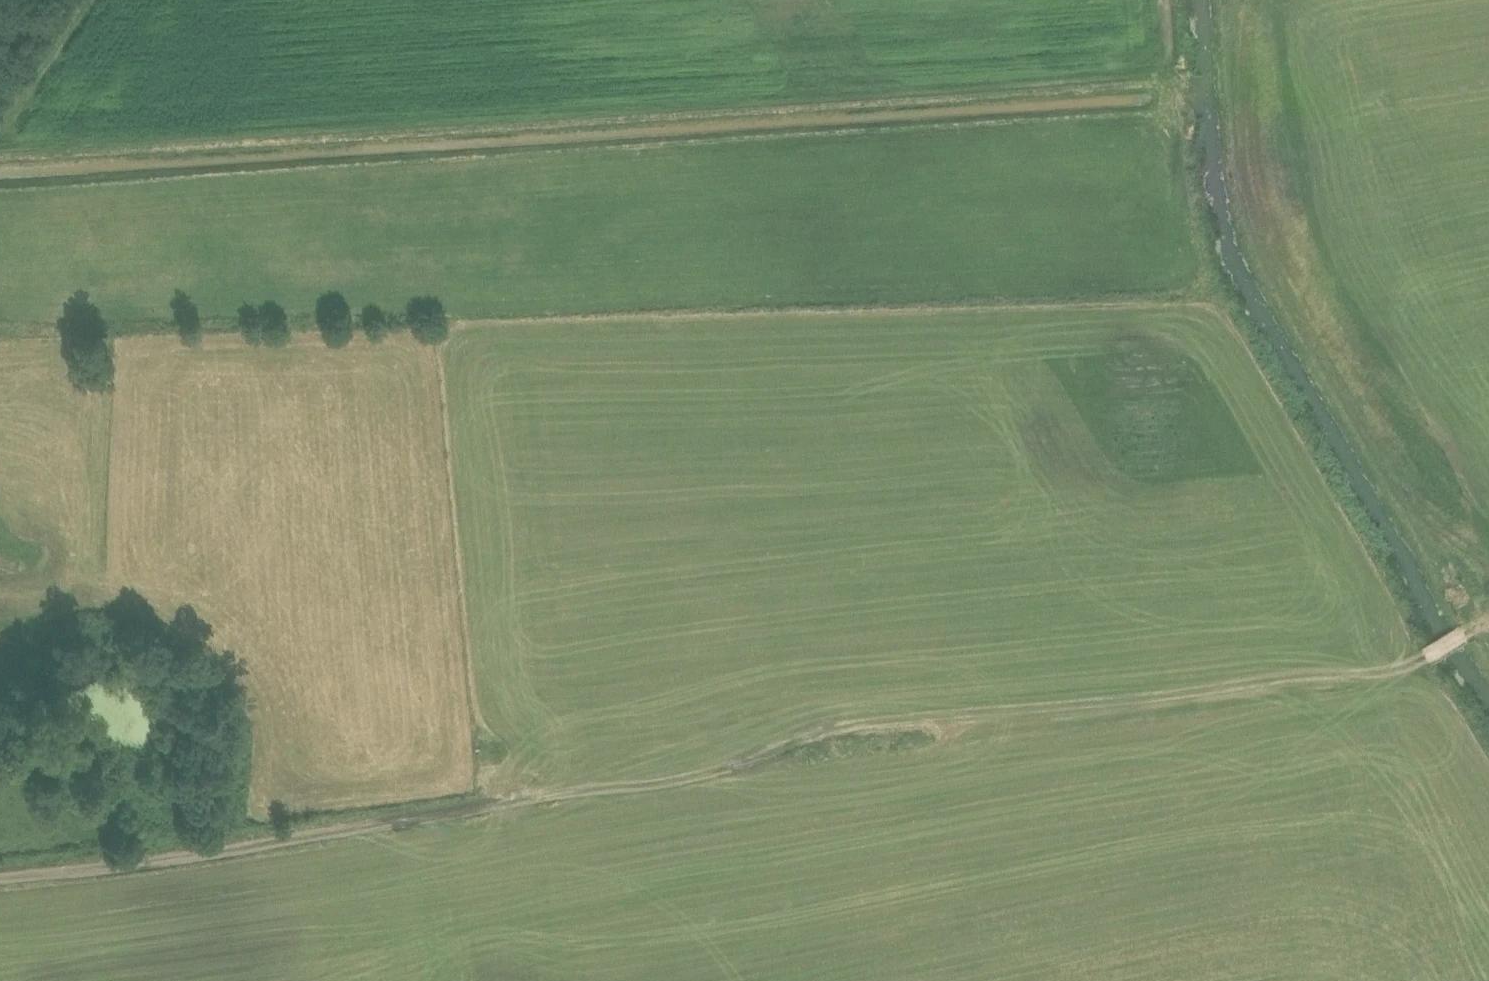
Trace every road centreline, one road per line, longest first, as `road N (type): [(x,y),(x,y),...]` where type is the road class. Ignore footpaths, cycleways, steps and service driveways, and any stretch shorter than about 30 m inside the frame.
road 1 (track): [(0,881),(466,816),(487,803),(517,754),(1346,682),(1423,660),(1466,634)]

